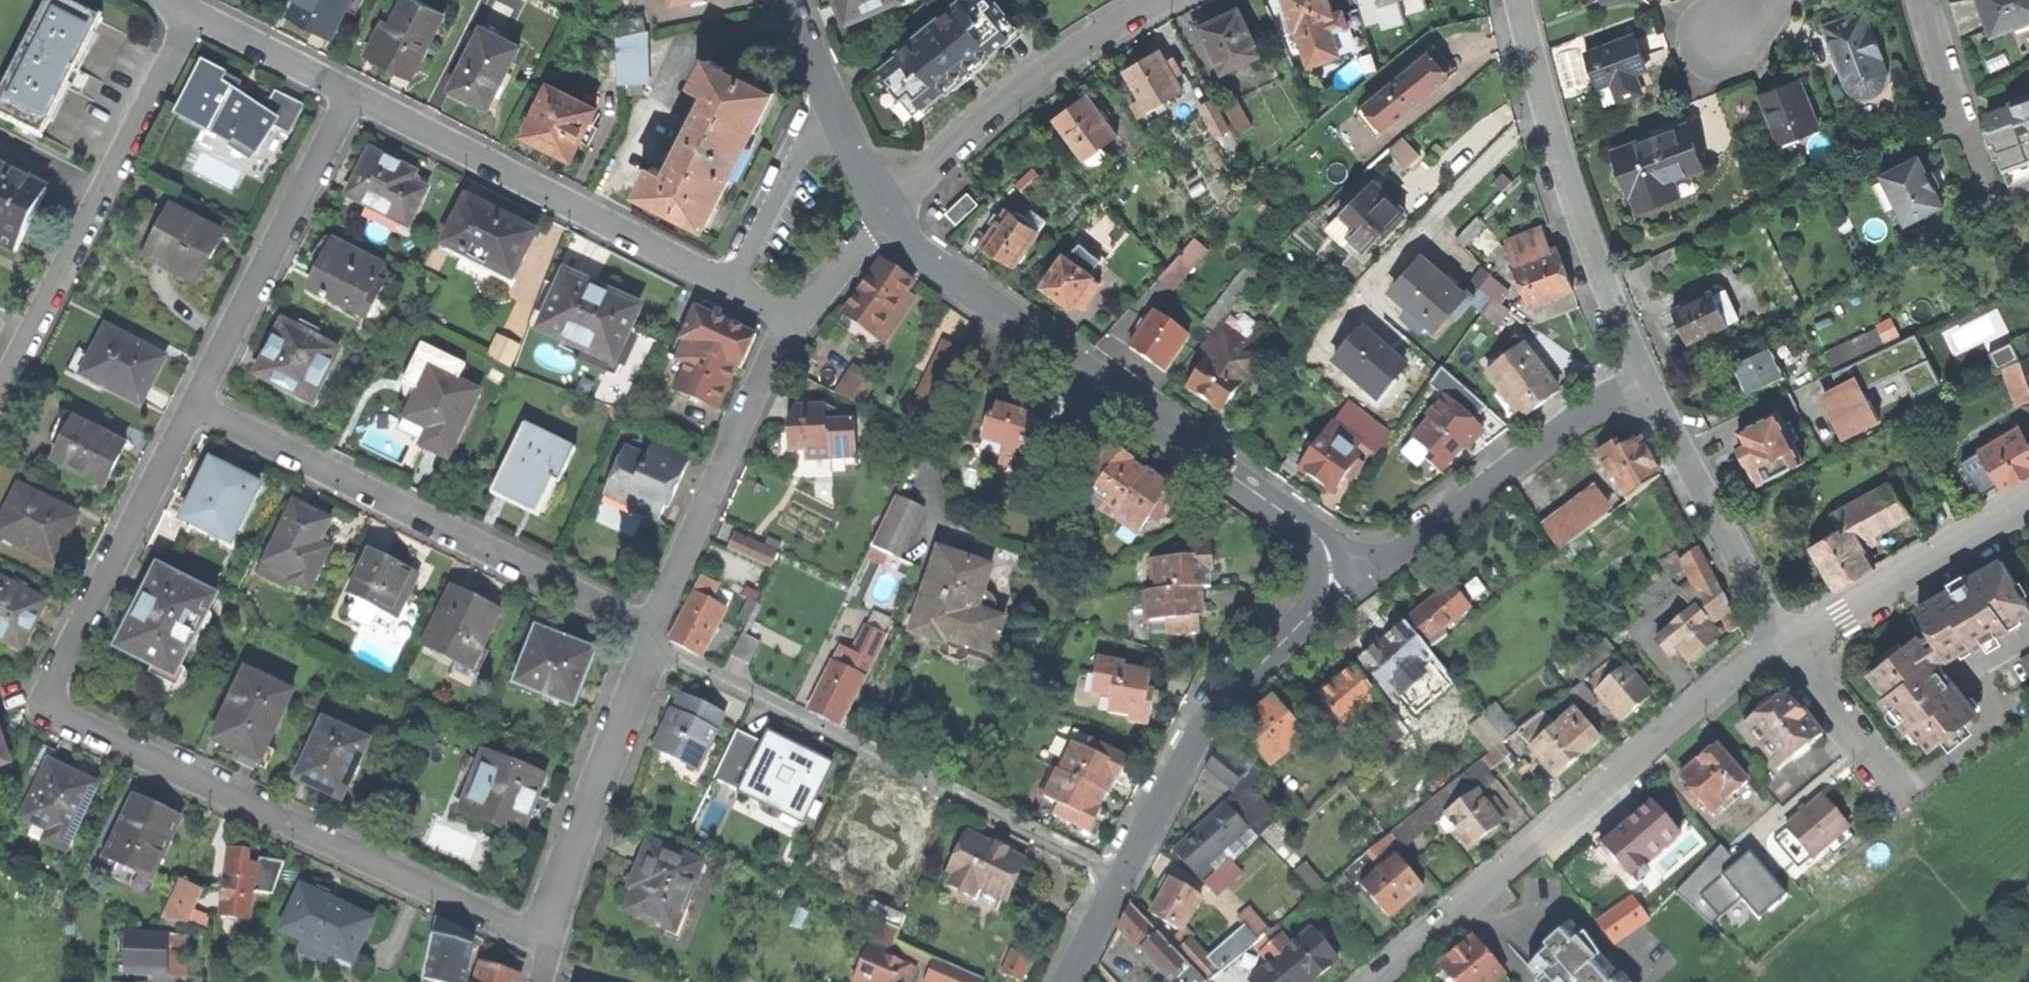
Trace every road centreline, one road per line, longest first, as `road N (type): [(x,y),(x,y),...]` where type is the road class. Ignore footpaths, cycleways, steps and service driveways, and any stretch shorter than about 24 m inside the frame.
road 1 (residential): [(190,404),(52,681),(65,718),(498,923),(528,925)]
road 2 (residential): [(884,213),(927,253),(1304,521),(1336,550),(1340,571)]
road 3 (residential): [(1368,981),(1789,642)]
road 4 (residential): [(190,404),(644,629)]
road 5 (residential): [(1340,571),(1331,593),(1207,712),(1069,981)]
road 6 (residential): [(352,92),(792,314)]
road 7 (residential): [(197,12),(0,396)]
road 8 (residential): [(1515,0),(1541,115),(1578,223),(1650,380)]
road 9 (residential): [(1650,380),(1570,423),(1411,542),(1340,571)]
road 10 (residential): [(884,213),(1069,56),(1166,0)]
road 11 (residential): [(352,92),(190,404)]
road 12 (residential): [(644,629),(792,314)]
road 13 (residential): [(528,925),(546,908),(644,662),(644,629)]
road 14 (residential): [(1650,380),(1789,642)]
road 15 (residential): [(1789,642),(2028,497)]
road 16 (residential): [(792,0),(884,213)]
road 17 (residential): [(1925,0),(1996,197)]
road 18 (residential): [(1789,642),(1909,797)]
road 19 (residential): [(197,12),(352,92)]
road 20 (residential): [(792,314),(884,213)]

